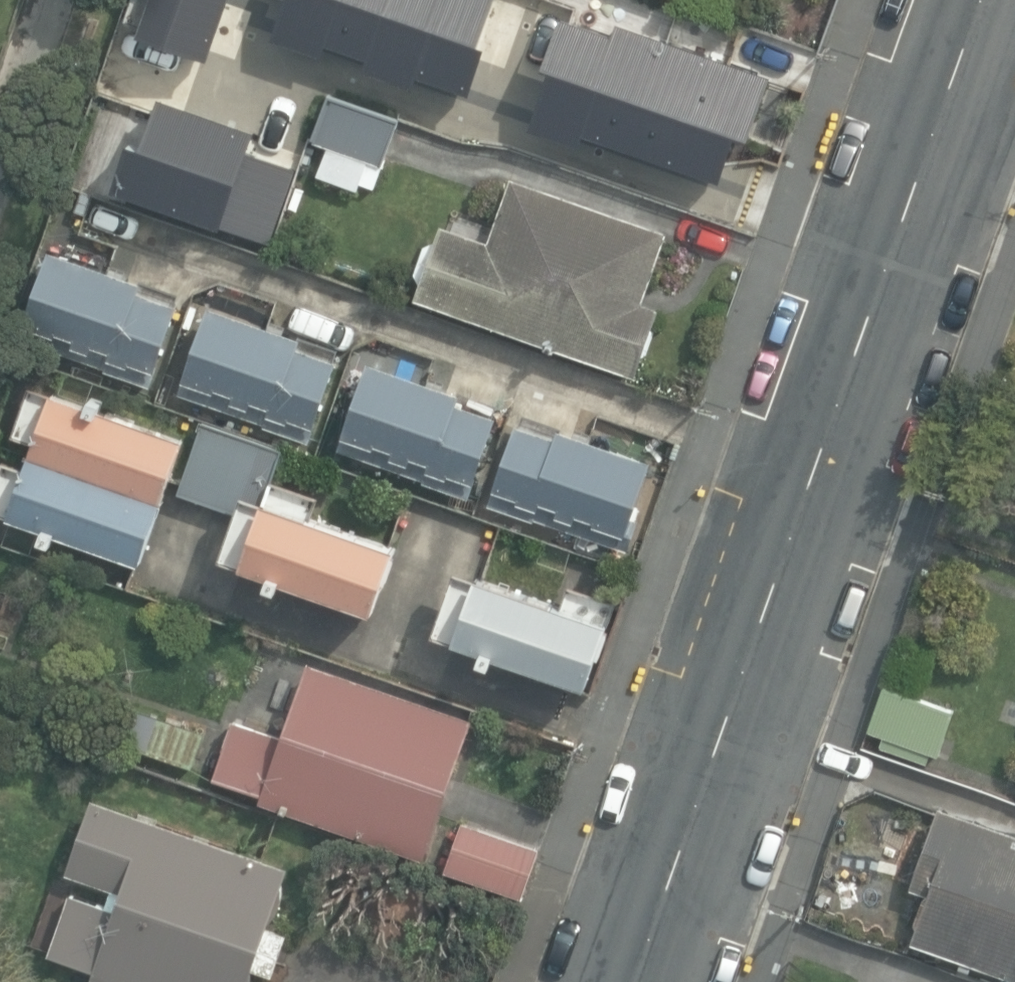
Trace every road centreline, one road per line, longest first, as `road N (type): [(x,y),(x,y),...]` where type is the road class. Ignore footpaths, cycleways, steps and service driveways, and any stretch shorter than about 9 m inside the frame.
road 1 (tertiary): [(635,981),(930,149)]
road 2 (tertiary): [(930,149),(983,0)]

